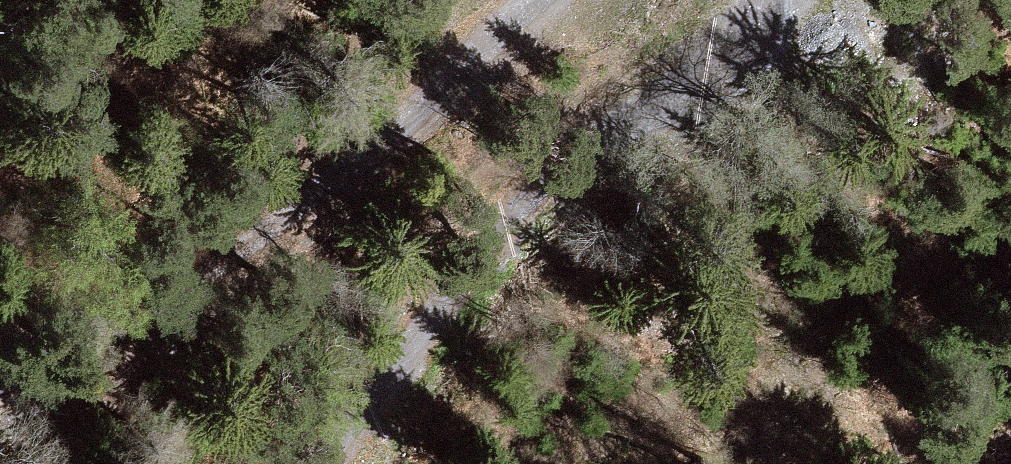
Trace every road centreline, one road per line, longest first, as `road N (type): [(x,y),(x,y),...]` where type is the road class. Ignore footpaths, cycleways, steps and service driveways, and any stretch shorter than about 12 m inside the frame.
road 1 (track): [(0,383),(96,350),(194,288),(555,0)]
road 2 (track): [(754,0),(738,51),(563,170),(315,463)]

